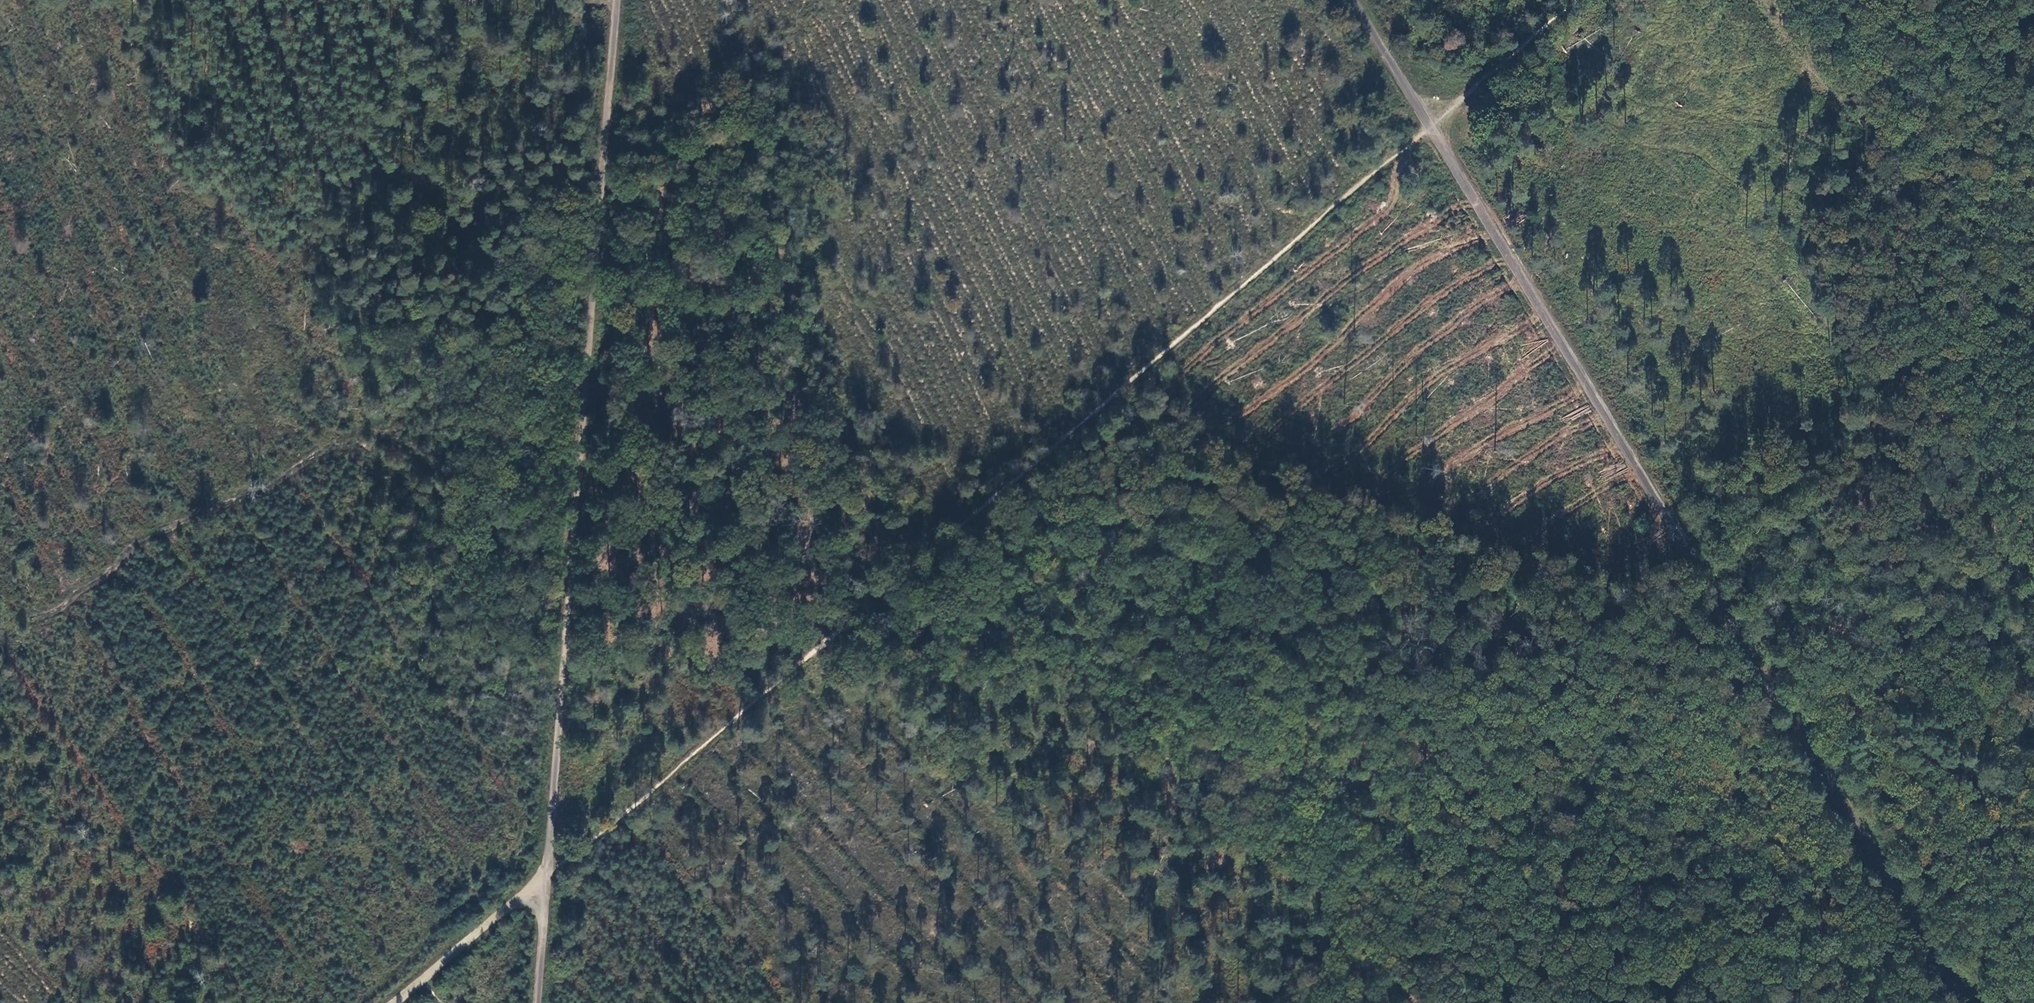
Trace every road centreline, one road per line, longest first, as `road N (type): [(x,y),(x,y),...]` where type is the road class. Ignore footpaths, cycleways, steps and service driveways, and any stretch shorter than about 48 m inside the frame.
road 1 (track): [(1964,1002),(1431,128)]
road 2 (track): [(616,0),(535,1002)]
road 3 (track): [(546,876),(992,498)]
road 4 (track): [(992,498),(1431,128)]
road 5 (track): [(546,876),(397,1002)]
road 6 (track): [(1431,128),(1574,0)]
road 7 (track): [(1431,128),(1353,0)]

